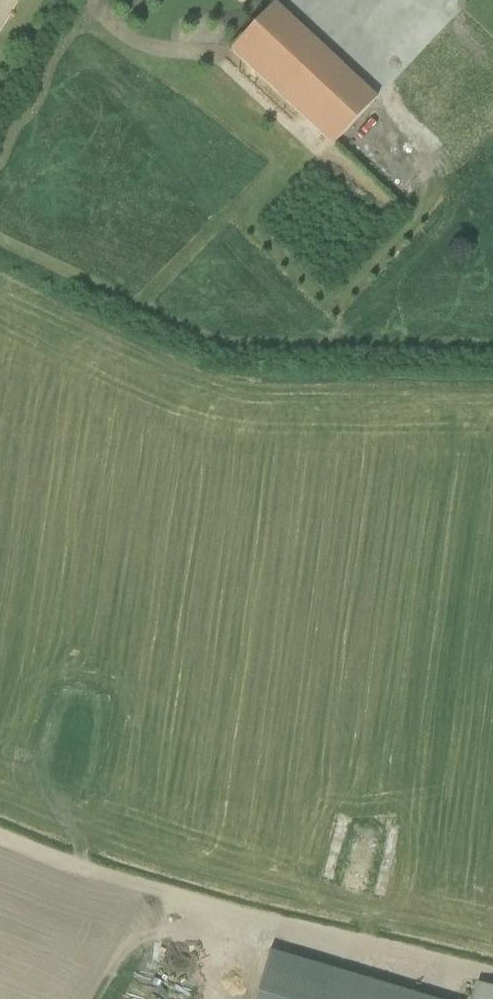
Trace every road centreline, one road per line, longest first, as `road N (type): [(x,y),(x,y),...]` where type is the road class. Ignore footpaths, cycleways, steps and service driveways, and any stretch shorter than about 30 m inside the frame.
road 1 (unclassified): [(168,895),(492,974)]
road 2 (track): [(0,835),(168,895)]

